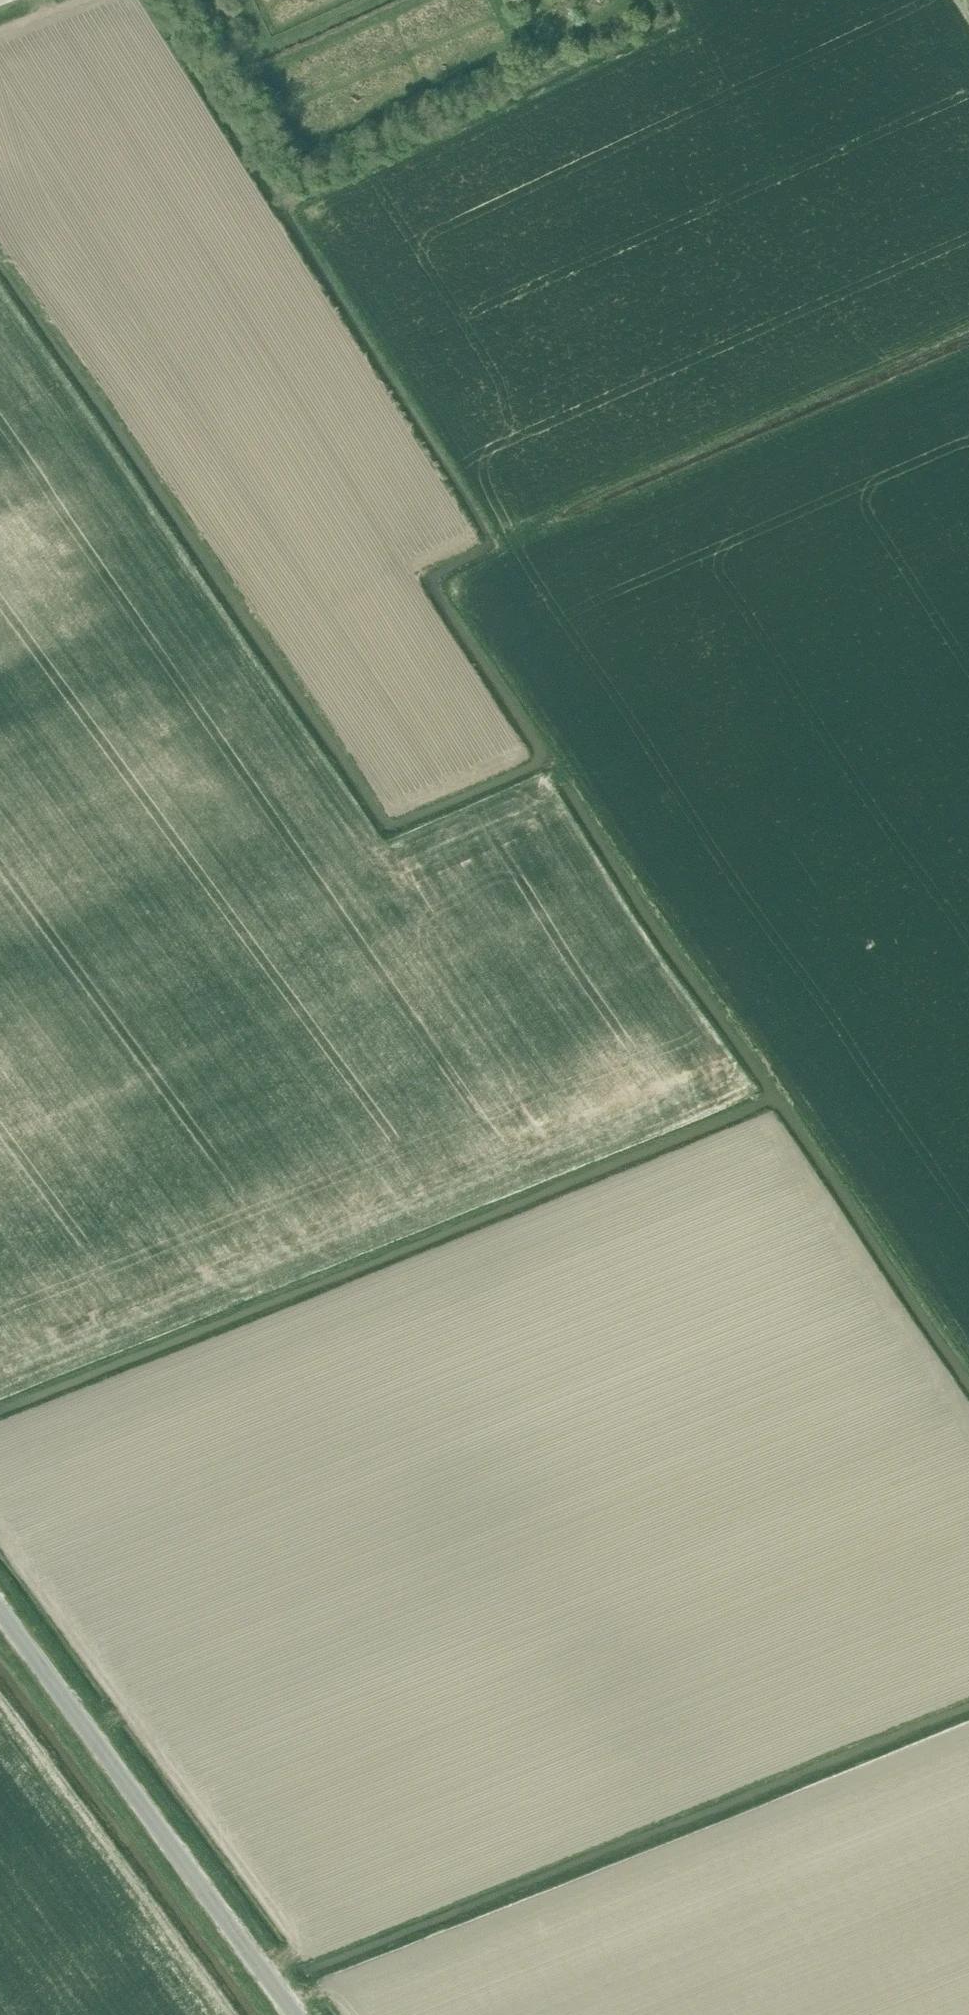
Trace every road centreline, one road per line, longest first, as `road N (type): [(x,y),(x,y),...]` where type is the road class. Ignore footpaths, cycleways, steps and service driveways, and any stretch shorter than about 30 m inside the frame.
road 1 (tertiary): [(295,2014),(0,1609)]

